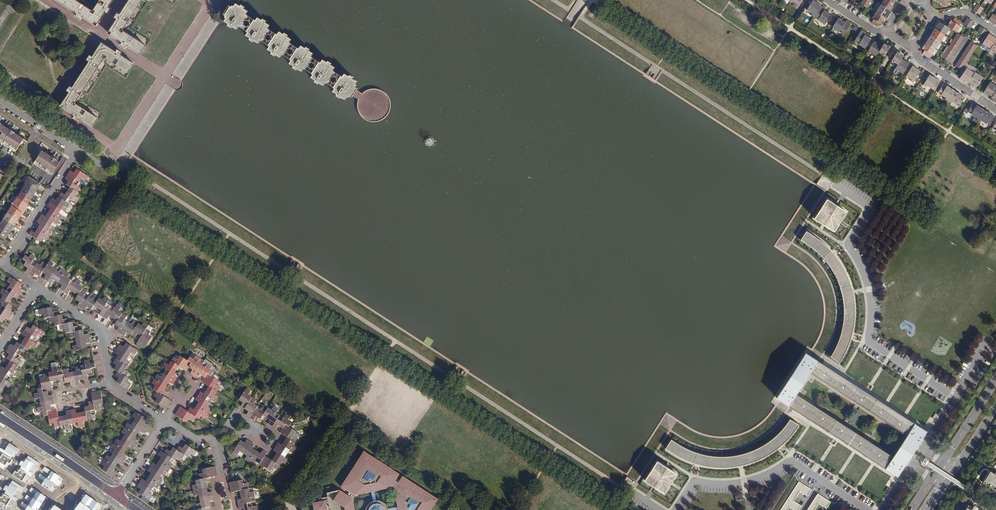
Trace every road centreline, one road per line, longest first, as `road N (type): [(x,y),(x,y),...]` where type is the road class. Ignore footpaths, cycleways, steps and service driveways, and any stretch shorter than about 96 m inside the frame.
road 1 (residential): [(832,183),(871,208),(849,245),(867,283),(870,342),(955,397)]
road 2 (residential): [(674,509),(692,483),(743,482),(791,460),(867,509)]
road 3 (residential): [(116,496),(0,416)]
road 4 (residential): [(3,266),(77,150)]
road 5 (residential): [(112,385),(98,327),(39,290)]

